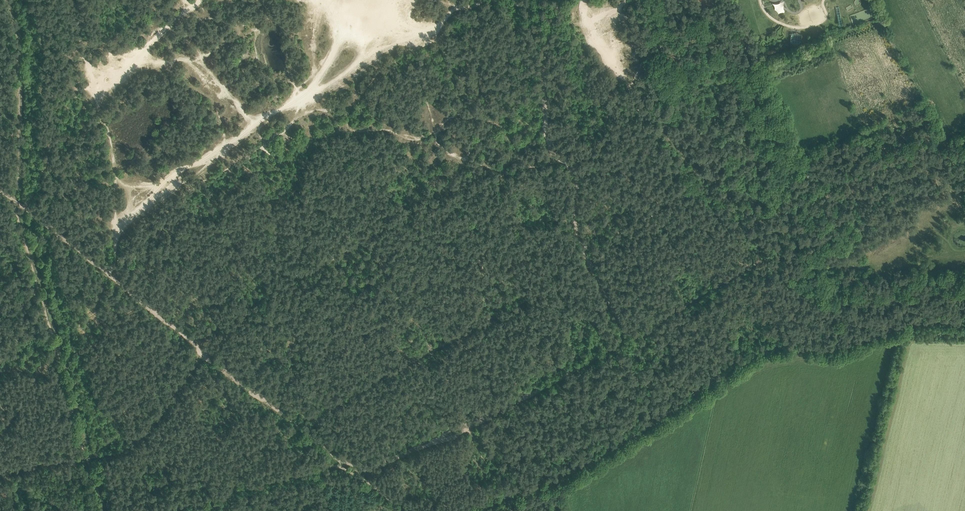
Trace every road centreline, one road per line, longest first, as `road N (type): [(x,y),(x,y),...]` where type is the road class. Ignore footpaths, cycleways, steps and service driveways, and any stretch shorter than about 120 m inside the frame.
road 1 (track): [(787,347),(560,479),(480,510)]
road 2 (track): [(964,322),(924,319),(852,346),(787,347)]

